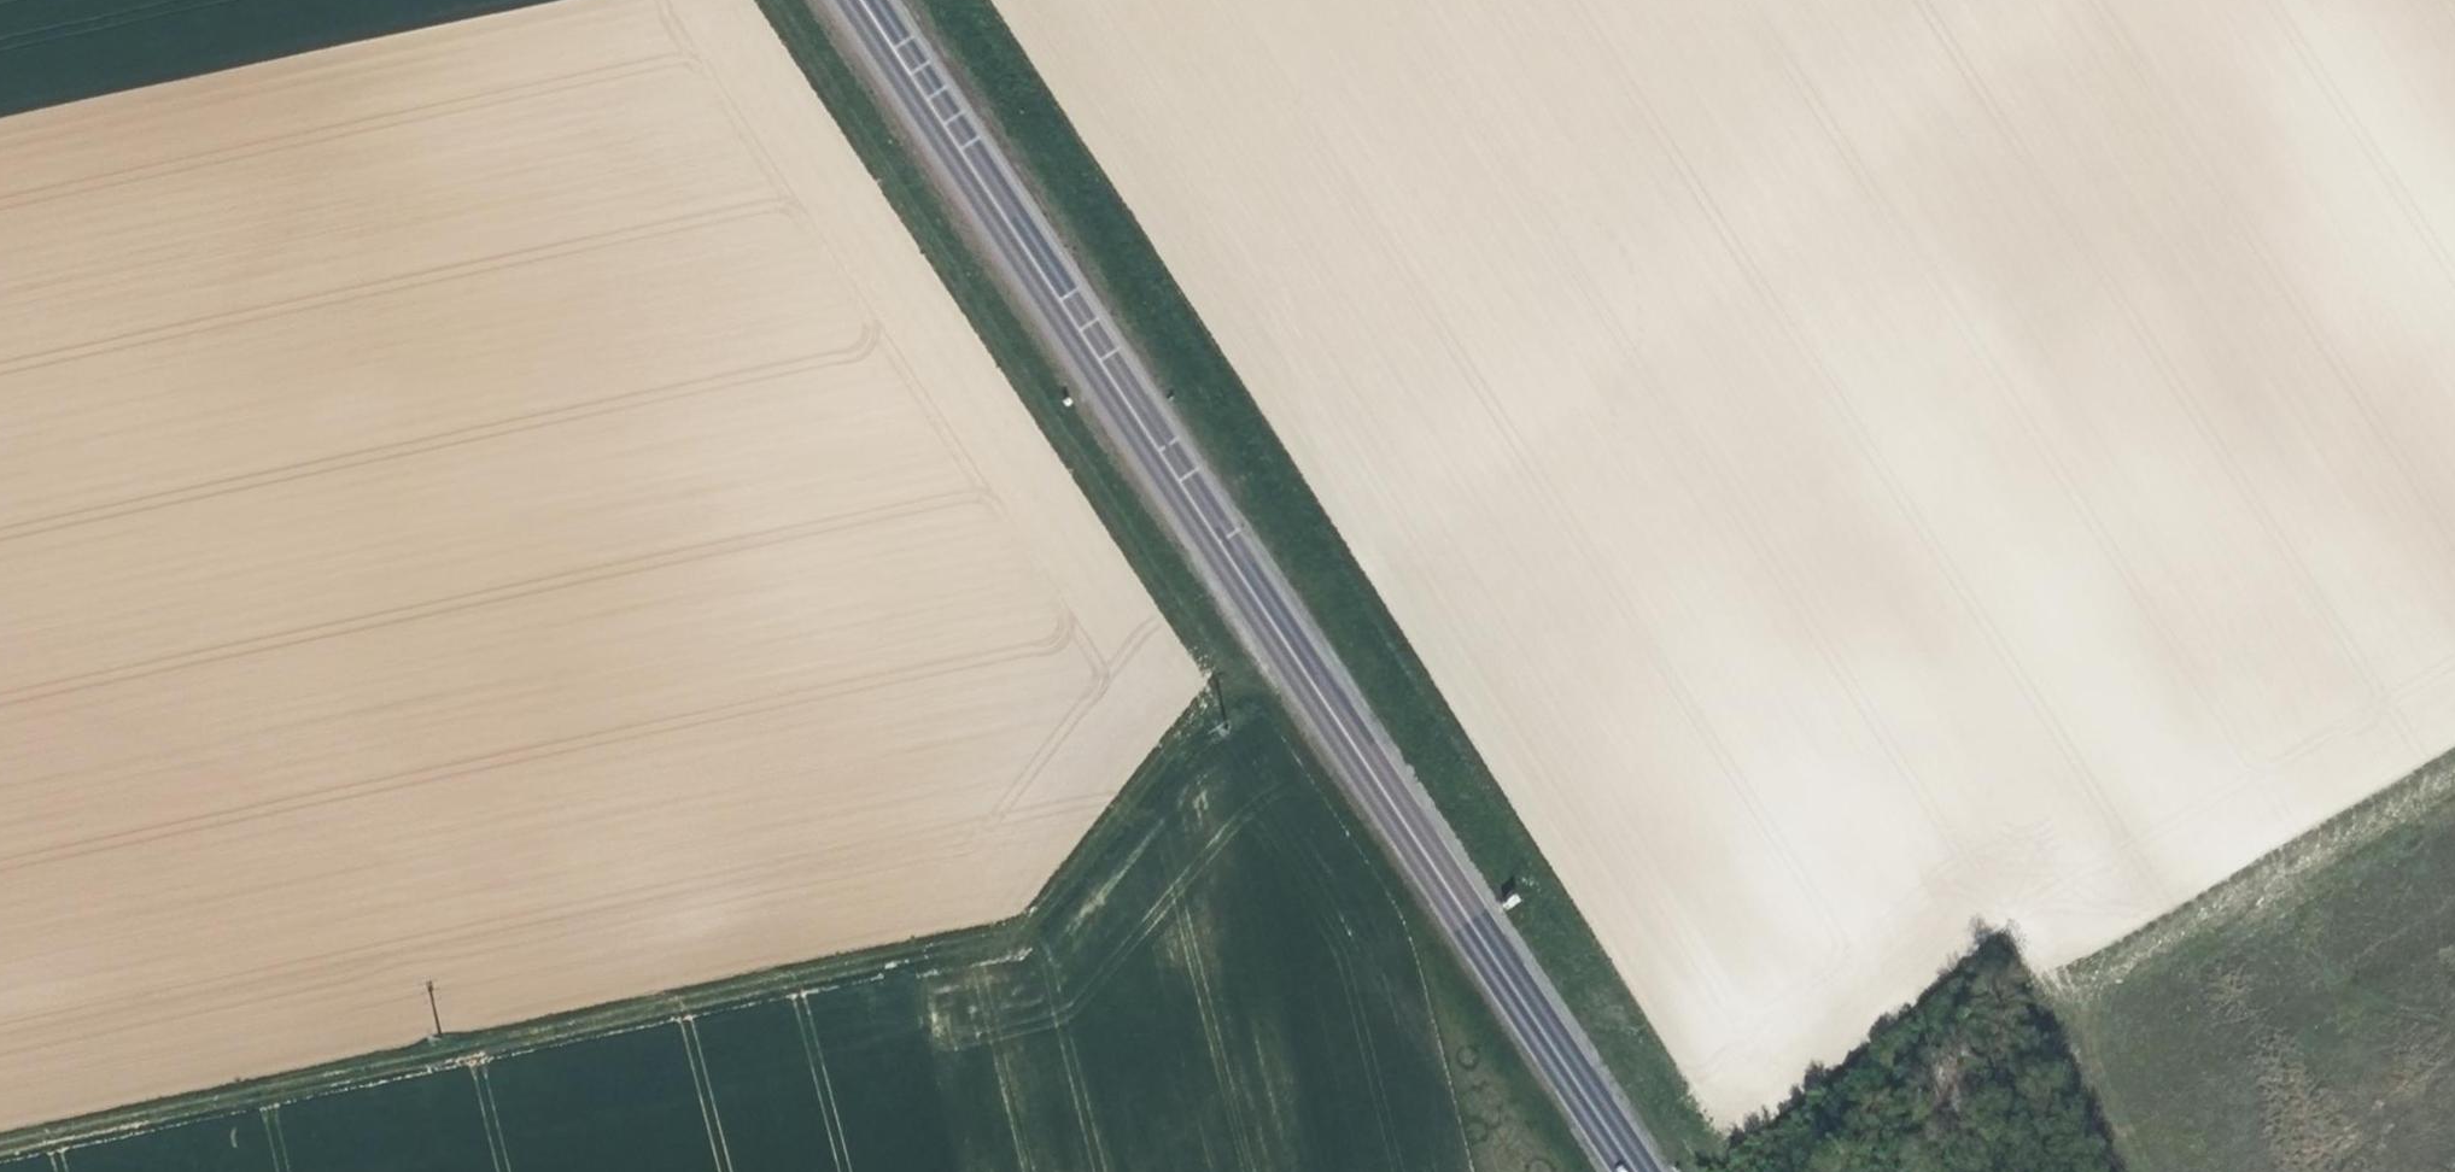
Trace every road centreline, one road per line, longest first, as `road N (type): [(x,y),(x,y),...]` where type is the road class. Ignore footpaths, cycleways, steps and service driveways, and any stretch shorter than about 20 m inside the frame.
road 1 (track): [(1268,616),(1027,934),(0,1151)]
road 2 (primary): [(1636,1171),(861,0)]

